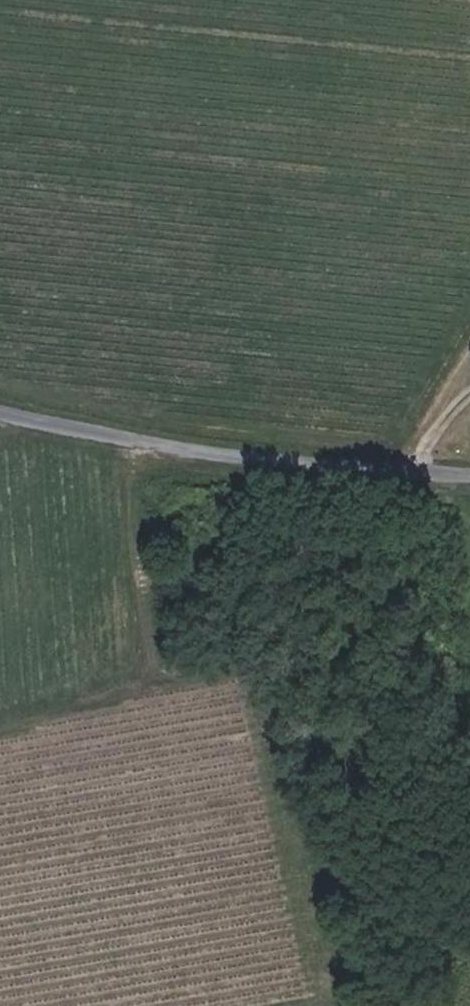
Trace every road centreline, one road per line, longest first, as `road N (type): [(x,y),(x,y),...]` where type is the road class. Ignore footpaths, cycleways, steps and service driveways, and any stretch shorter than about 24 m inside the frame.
road 1 (unclassified): [(469,472),(336,461),(0,411)]

